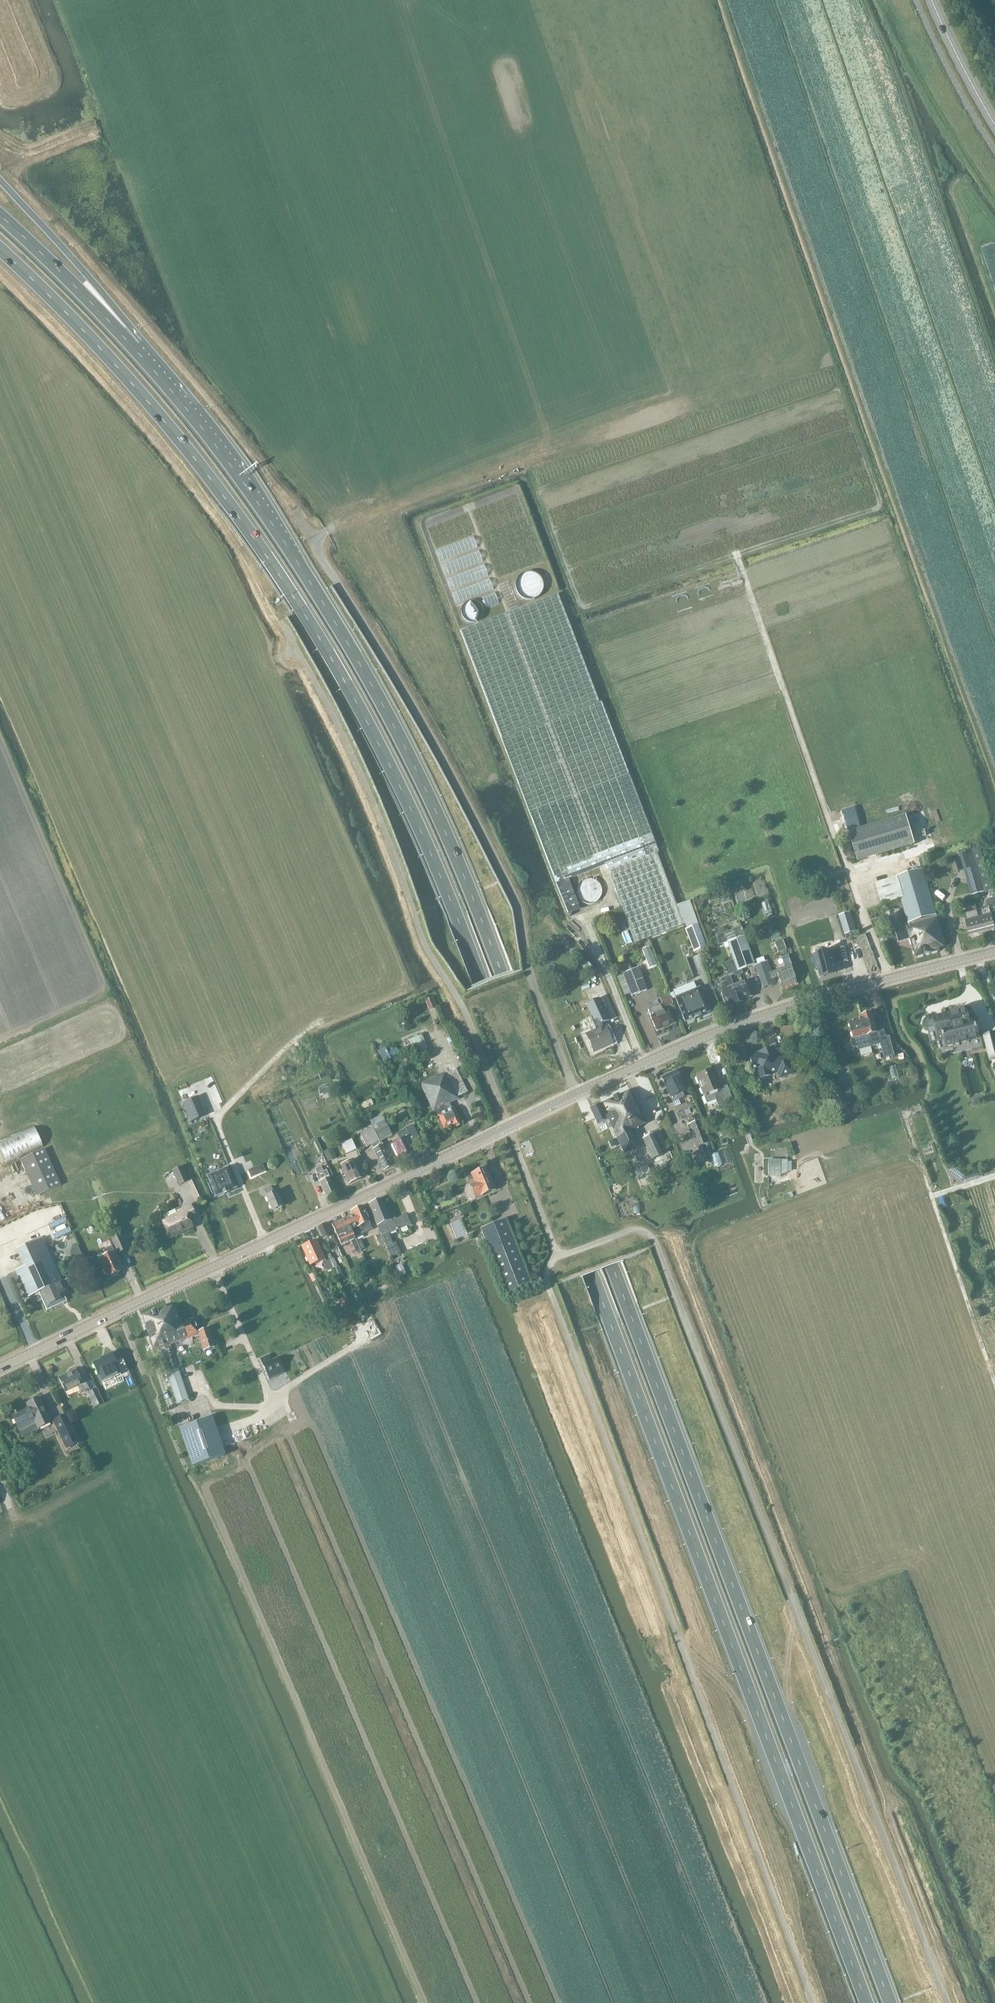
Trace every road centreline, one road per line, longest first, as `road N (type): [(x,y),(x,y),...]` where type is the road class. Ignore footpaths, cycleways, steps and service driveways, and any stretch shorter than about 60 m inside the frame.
road 1 (trunk): [(0,249),(188,448),(301,610),(393,772),(482,979),(868,2002)]
road 2 (trunk): [(890,2002),(446,829),(300,562),(192,411),(134,346)]
road 3 (tertiary): [(0,1372),(695,1041),(994,952)]
road 4 (track): [(265,1243),(220,1129),(222,1114),(313,1024),(376,999)]
road 5 (track): [(994,1175),(931,1196),(994,1384)]
road 6 (track): [(919,1161),(706,1243)]
road 7 (trunk): [(134,346),(80,267),(0,180)]
road 8 (trunk): [(134,346),(0,213)]
road 9 (track): [(784,689),(737,552)]
road 10 (tertiary): [(994,126),(931,0)]

